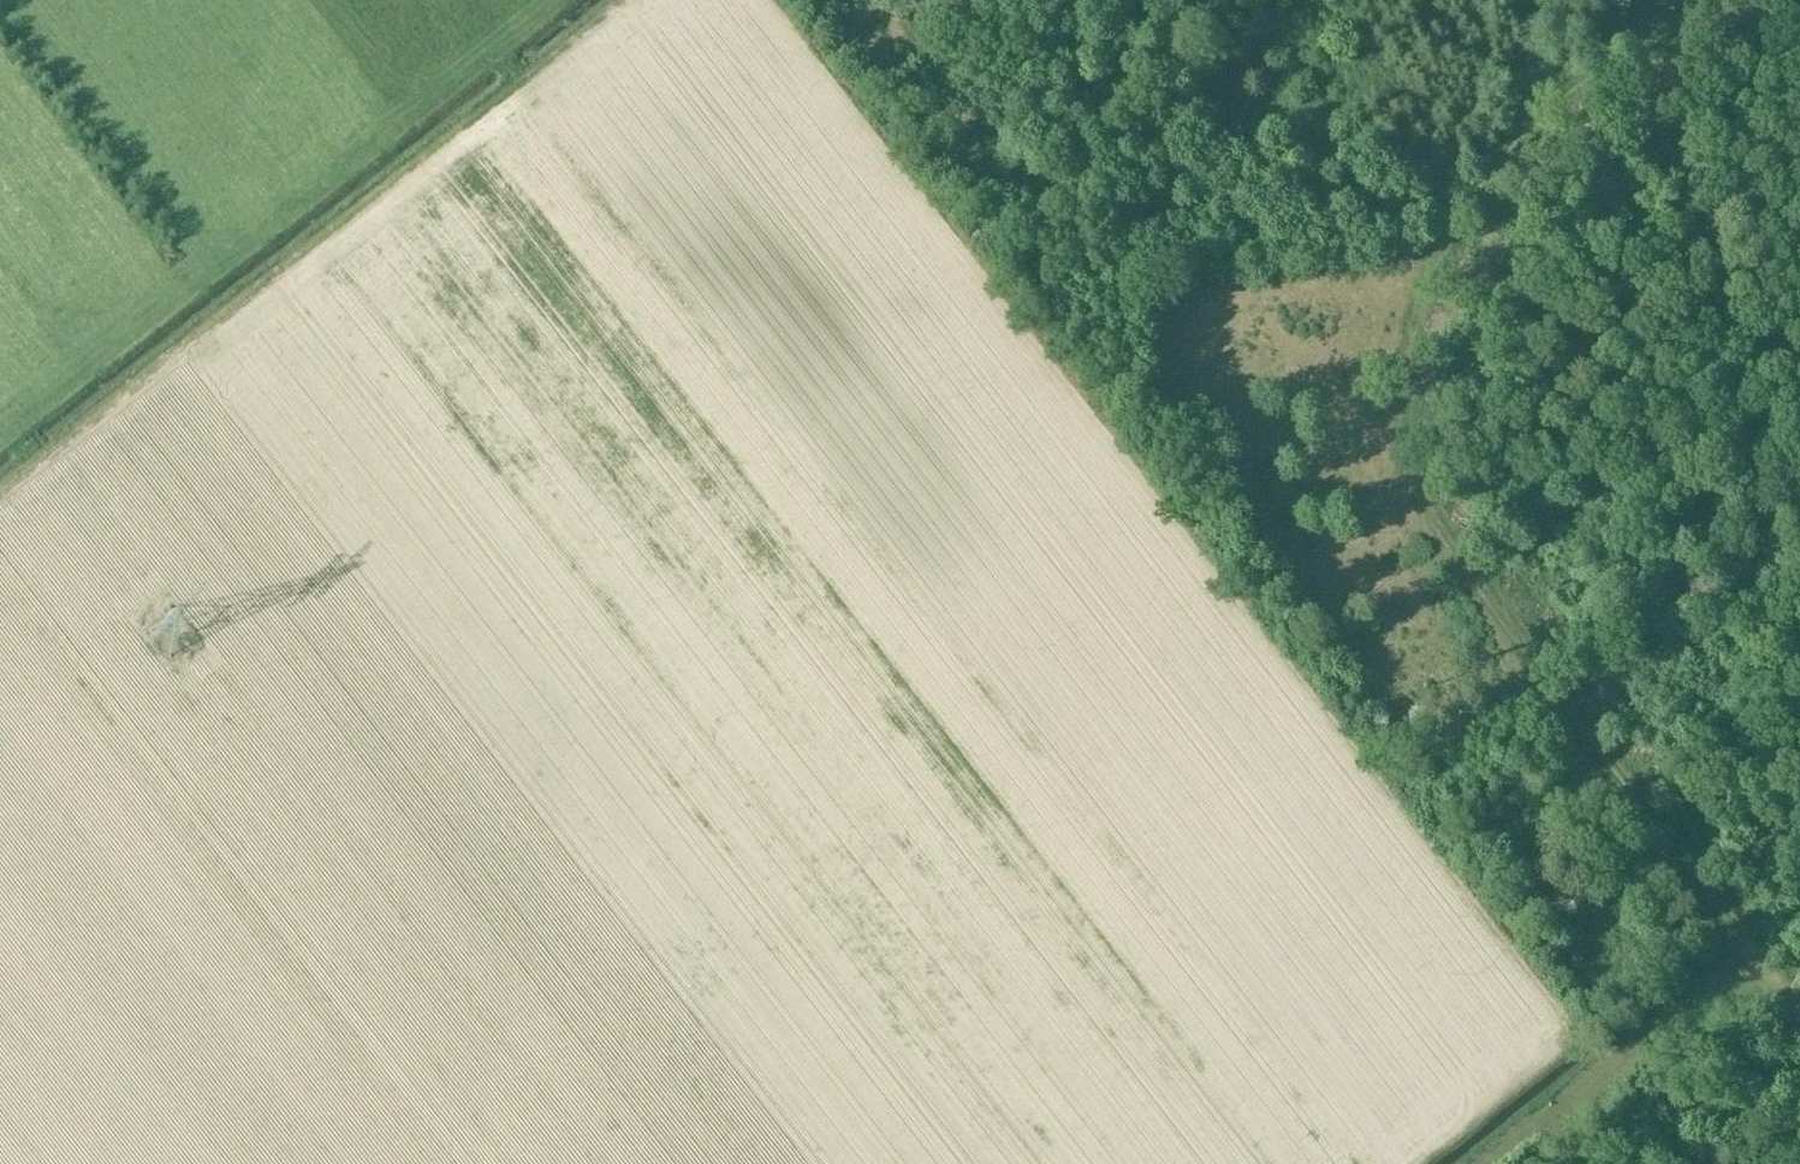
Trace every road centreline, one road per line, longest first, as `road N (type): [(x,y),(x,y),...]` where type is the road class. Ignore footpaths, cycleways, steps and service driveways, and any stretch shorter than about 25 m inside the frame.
road 1 (track): [(1733,0),(1652,36),(1589,76),(1527,127),(1484,180),(1445,242),(1420,307),(1403,369),(1401,430),(1409,481),(1438,532),(1799,1013)]
road 2 (track): [(1485,1163),(1756,954)]

